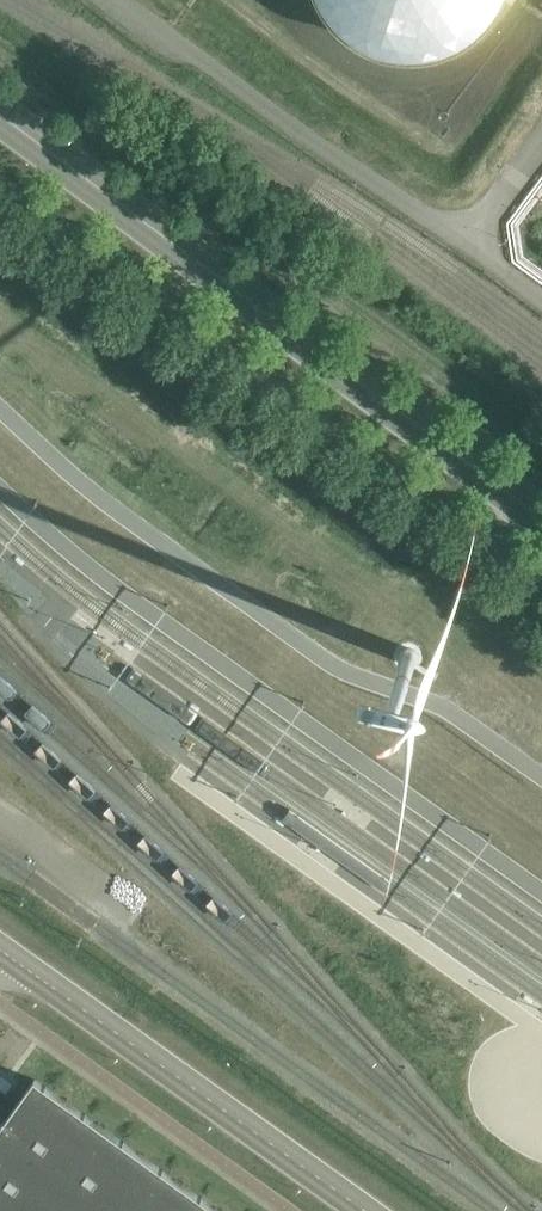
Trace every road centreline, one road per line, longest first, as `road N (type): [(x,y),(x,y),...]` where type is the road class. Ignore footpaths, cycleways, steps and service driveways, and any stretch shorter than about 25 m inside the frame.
road 1 (secondary): [(541,517),(0,114)]
road 2 (tertiary): [(362,1210),(0,950)]

